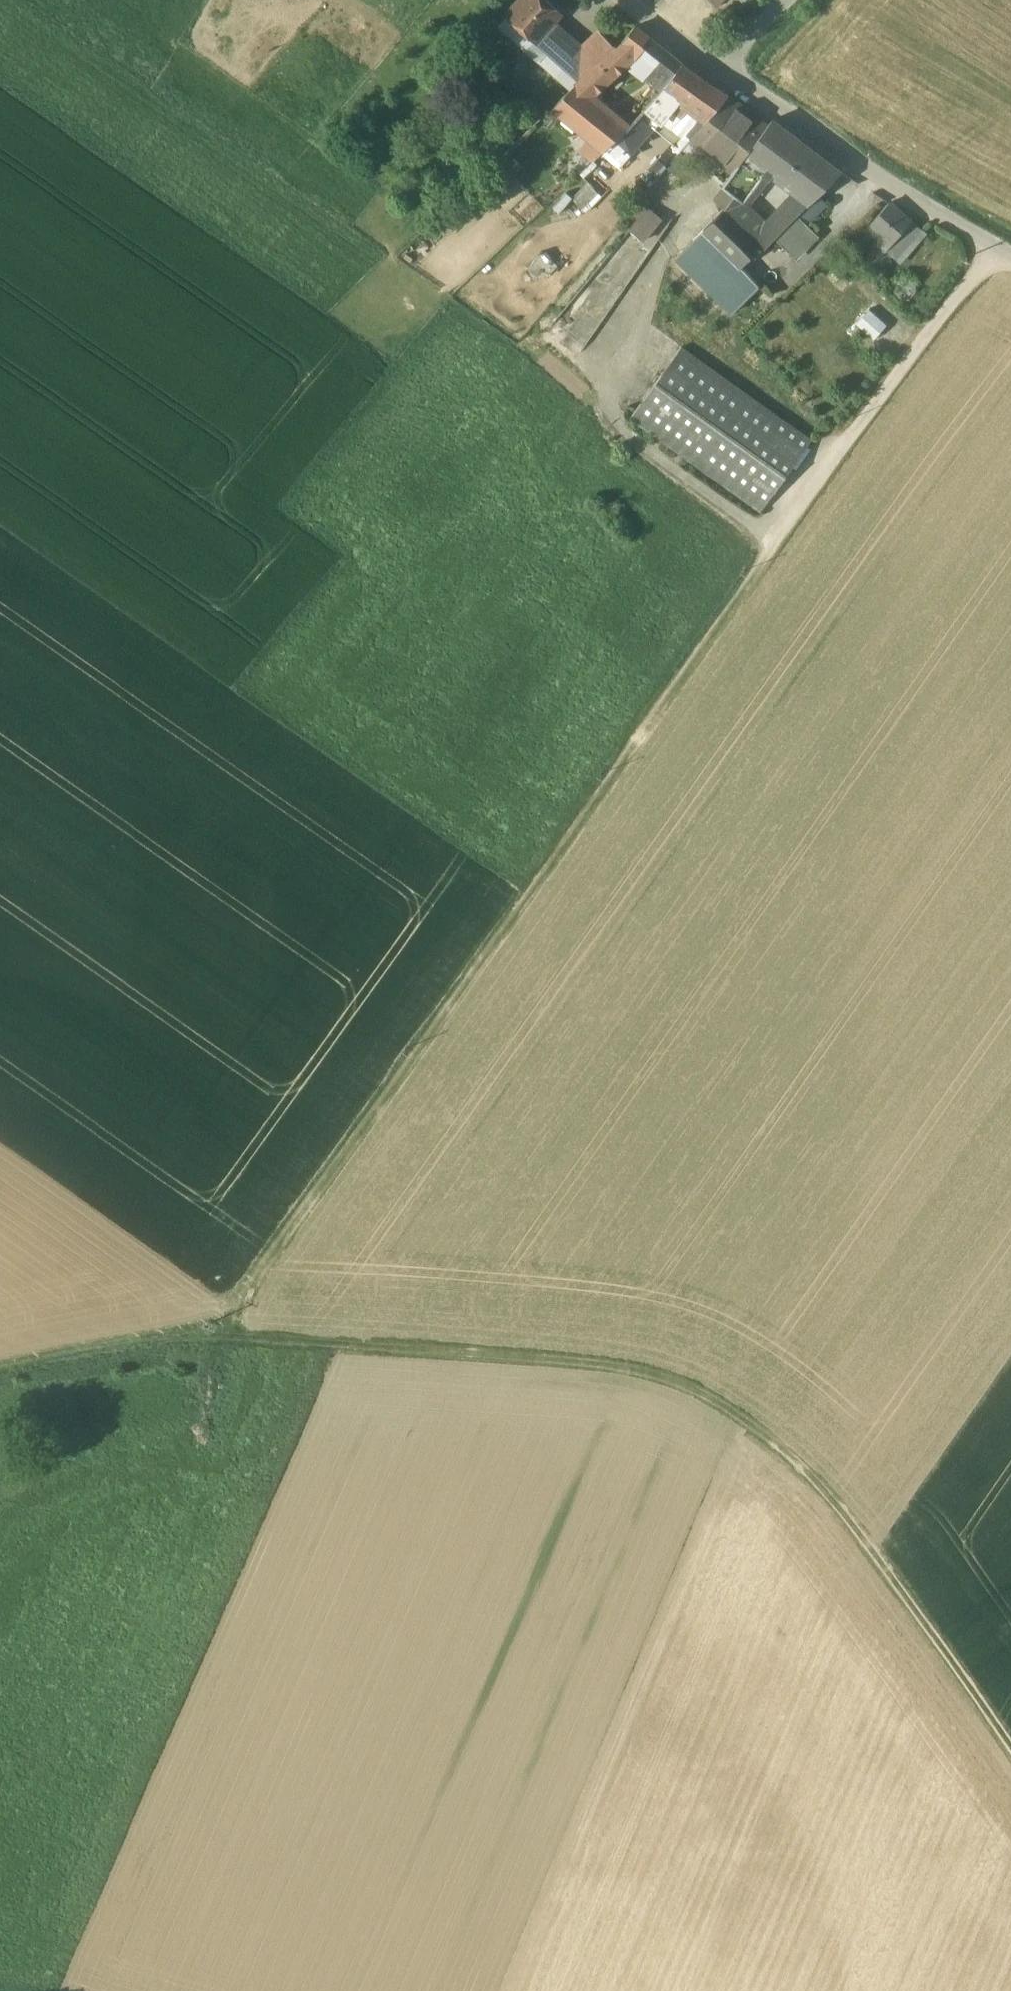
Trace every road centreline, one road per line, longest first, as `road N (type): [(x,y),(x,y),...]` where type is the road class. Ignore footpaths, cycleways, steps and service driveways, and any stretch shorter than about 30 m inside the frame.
road 1 (track): [(1010,1742),(850,1516),(762,1430),(699,1393),(544,1365),(209,1351),(763,555)]
road 2 (track): [(993,248),(763,555)]
road 3 (residential): [(720,68),(993,248)]
road 4 (track): [(209,1351),(0,1386)]

